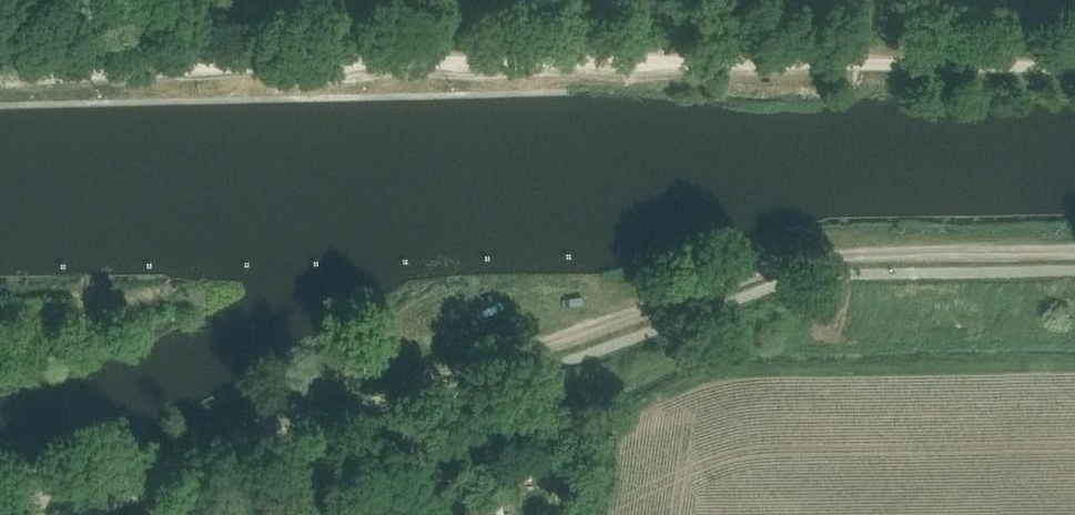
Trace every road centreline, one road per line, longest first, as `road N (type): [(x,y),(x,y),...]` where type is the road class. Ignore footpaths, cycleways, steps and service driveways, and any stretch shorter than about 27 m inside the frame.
road 1 (track): [(1074,248),(793,252),(313,417),(0,504)]
road 2 (track): [(0,77),(1074,63)]

